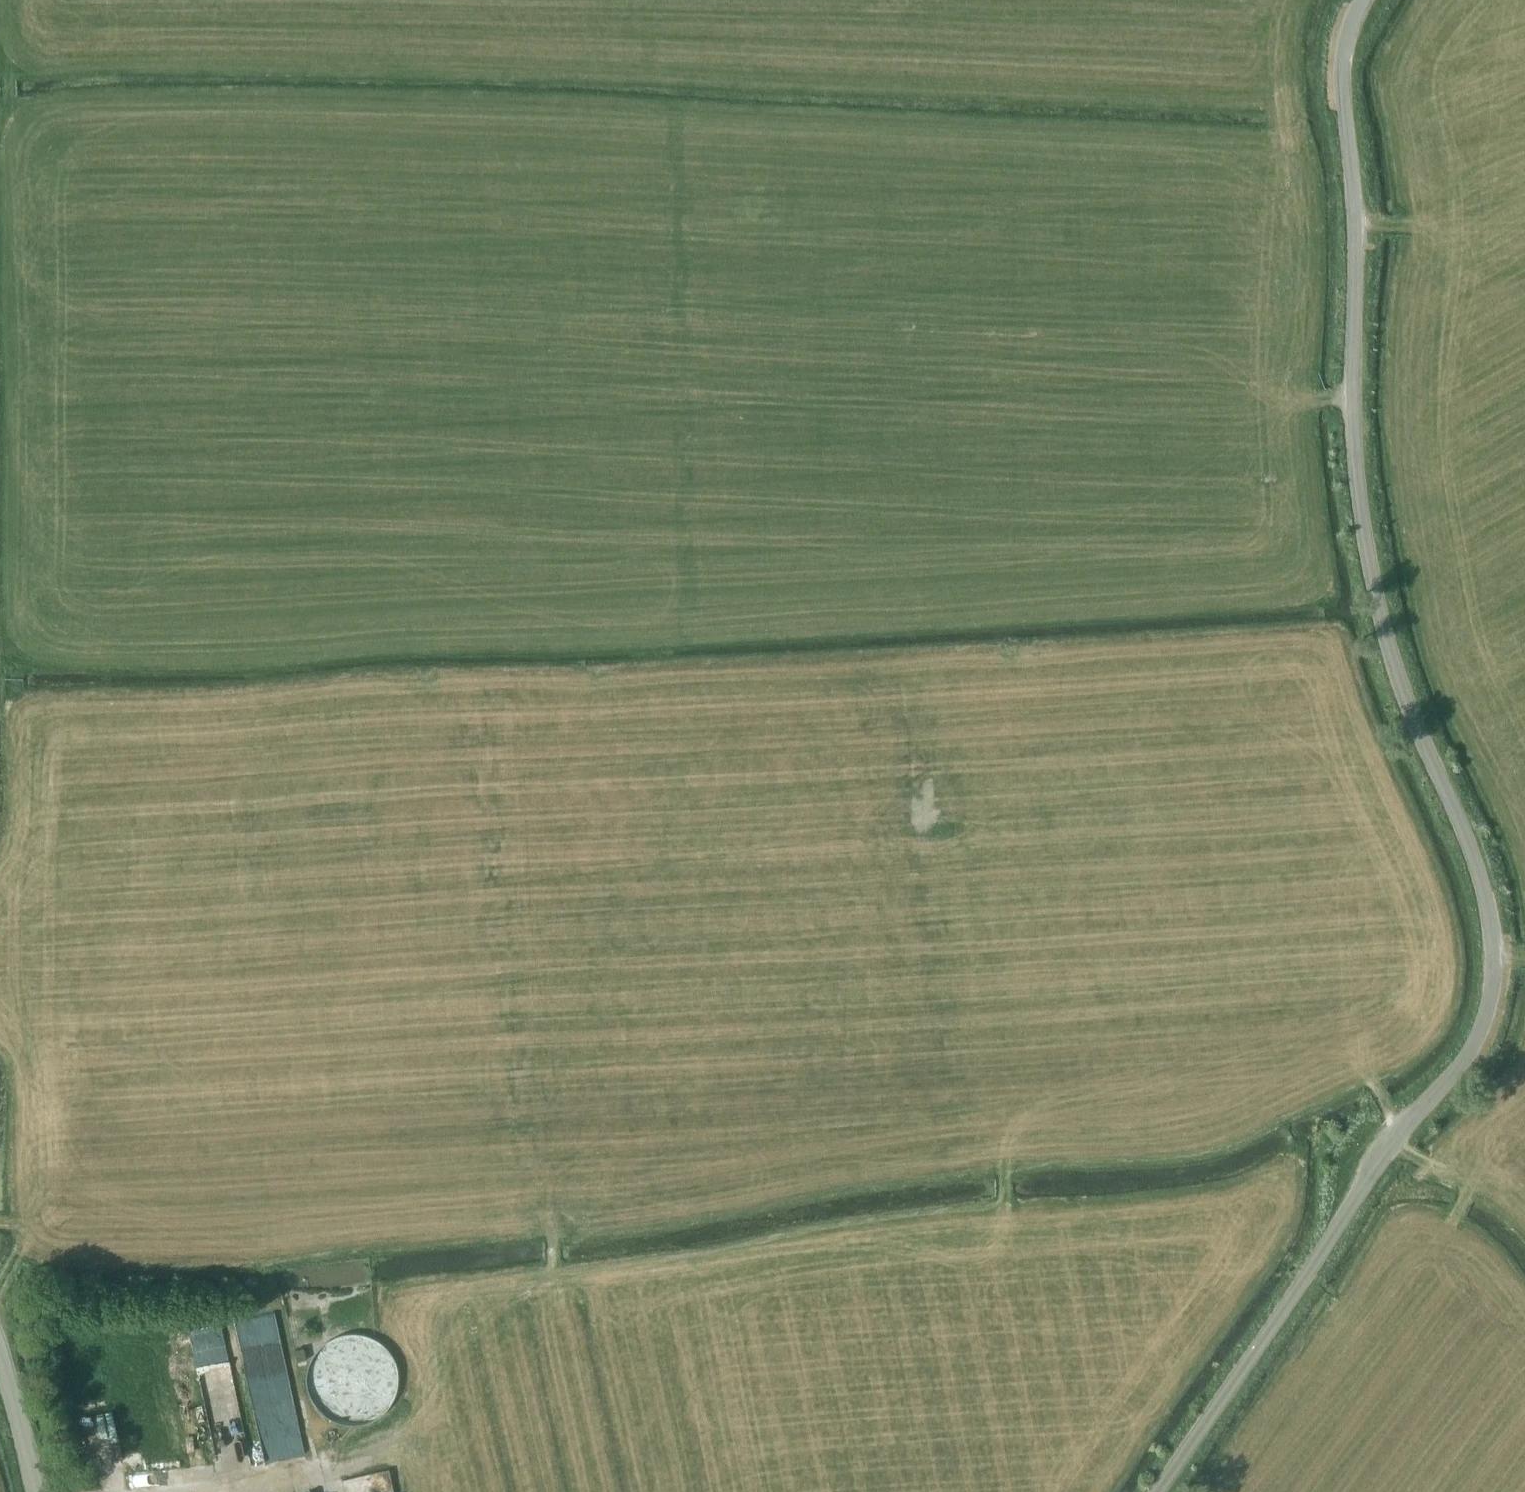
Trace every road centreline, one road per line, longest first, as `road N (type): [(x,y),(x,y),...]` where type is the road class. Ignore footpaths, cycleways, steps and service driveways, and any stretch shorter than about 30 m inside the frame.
road 1 (unclassified): [(1157,1491),(1383,1156),(1470,1050),(1494,974),(1479,871),(1388,644),(1360,502),(1356,226),(1343,65),(1364,0)]
road 2 (tertiary): [(37,1491),(0,1353)]

